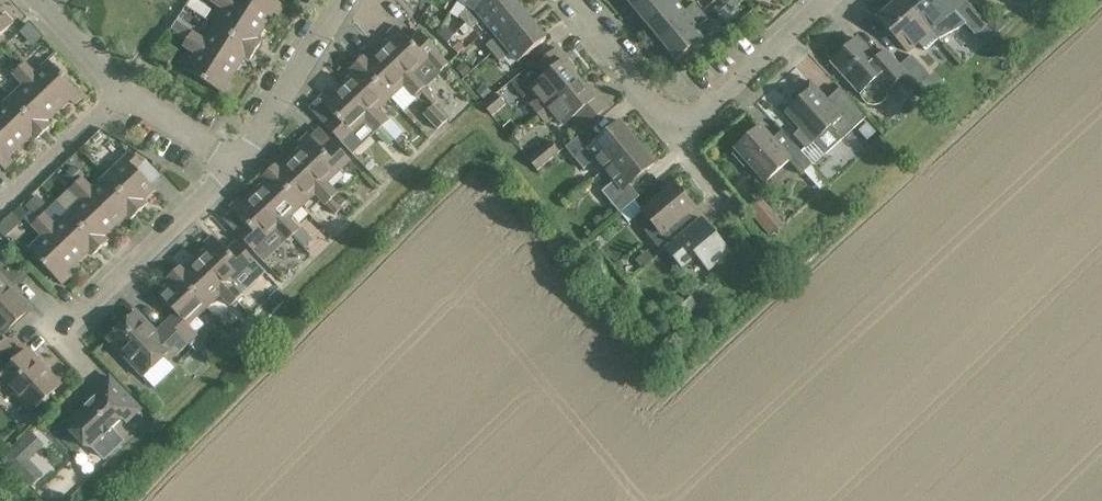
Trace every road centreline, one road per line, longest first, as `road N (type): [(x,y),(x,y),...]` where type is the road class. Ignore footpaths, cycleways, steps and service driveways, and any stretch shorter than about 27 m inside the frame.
road 1 (residential): [(89,369),(59,332),(234,164)]
road 2 (residential): [(675,115),(707,110),(832,0)]
road 3 (residential): [(346,0),(234,164)]
road 4 (residential): [(0,207),(127,96)]
road 5 (residential): [(564,0),(642,101),(675,115)]
road 6 (residential): [(127,96),(38,0)]
road 7 (residential): [(234,164),(127,96)]

